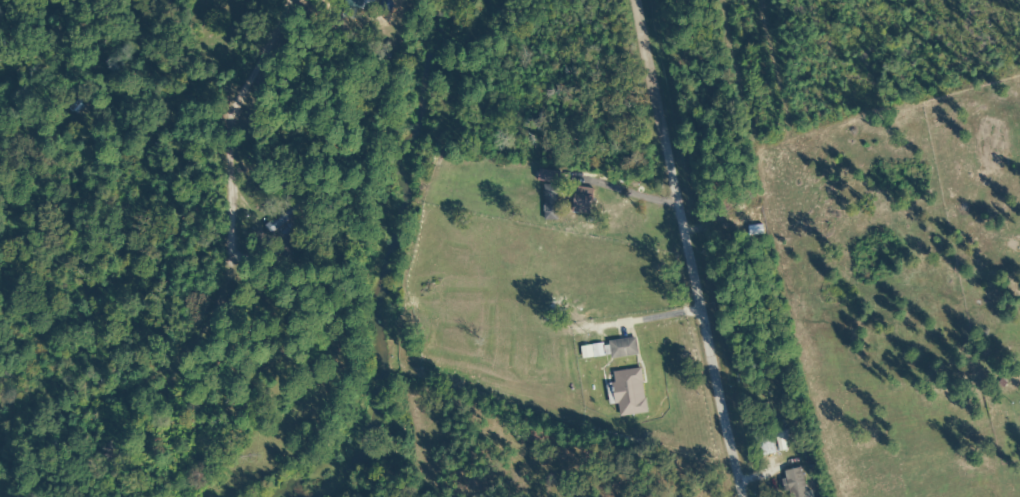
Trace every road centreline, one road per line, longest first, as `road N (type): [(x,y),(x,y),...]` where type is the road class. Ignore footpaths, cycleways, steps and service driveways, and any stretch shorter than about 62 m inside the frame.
road 1 (residential): [(752,496),(659,0)]
road 2 (residential): [(358,0),(461,27),(473,273)]

